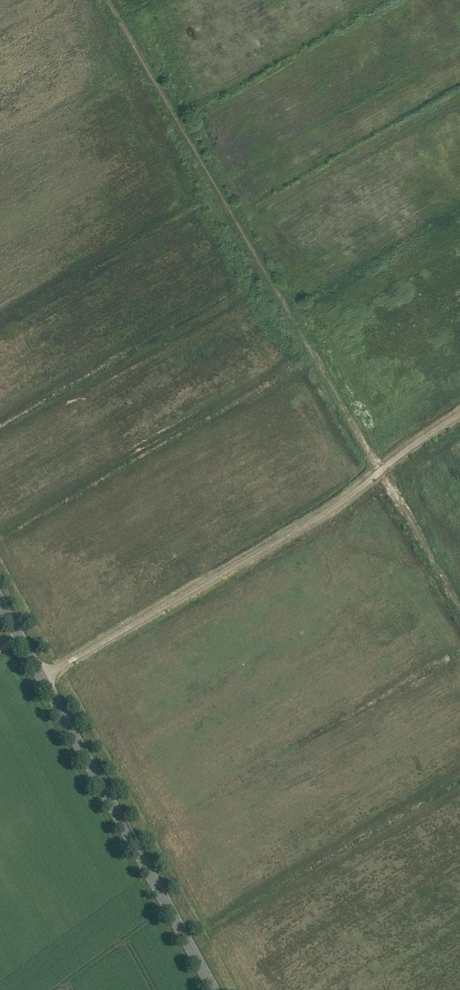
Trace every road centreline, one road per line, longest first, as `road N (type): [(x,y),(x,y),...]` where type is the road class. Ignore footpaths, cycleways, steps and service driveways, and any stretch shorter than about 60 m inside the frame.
road 1 (track): [(107,0),(459,618)]
road 2 (unclassified): [(41,676),(333,508),(459,416)]
road 3 (tertiary): [(214,989),(41,676)]

